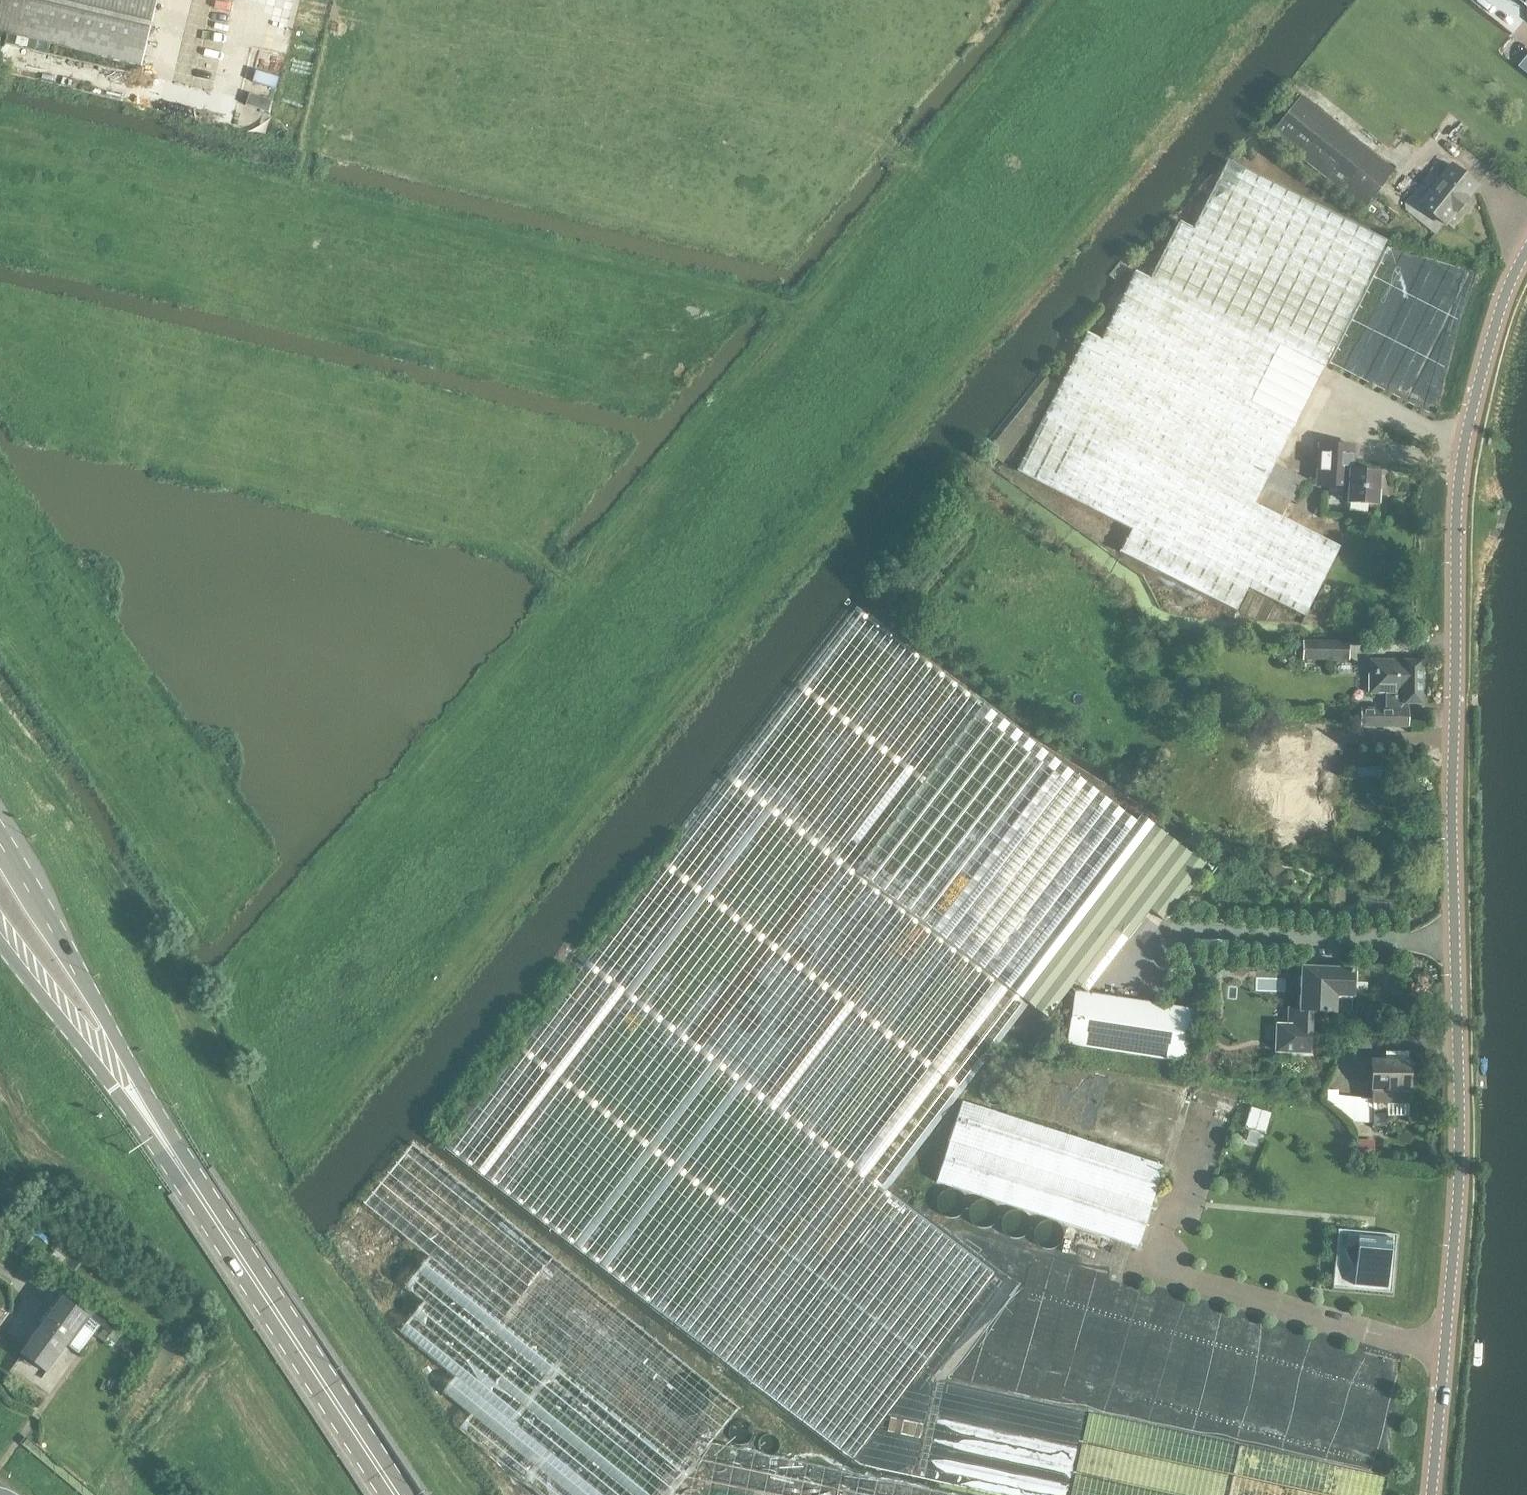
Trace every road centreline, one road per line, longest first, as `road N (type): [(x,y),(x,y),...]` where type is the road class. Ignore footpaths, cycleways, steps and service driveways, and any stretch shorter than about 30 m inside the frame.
road 1 (tertiary): [(1526,255),(1503,299),(1461,465),(1453,638),(1459,1159),(1434,1494)]
road 2 (track): [(263,0),(345,31),(855,128),(918,164),(1070,195),(1242,0)]
road 3 (primary): [(170,1150),(394,1494)]
road 4 (primary): [(170,1150),(91,990),(0,841)]
road 5 (primary): [(0,940),(170,1150)]

